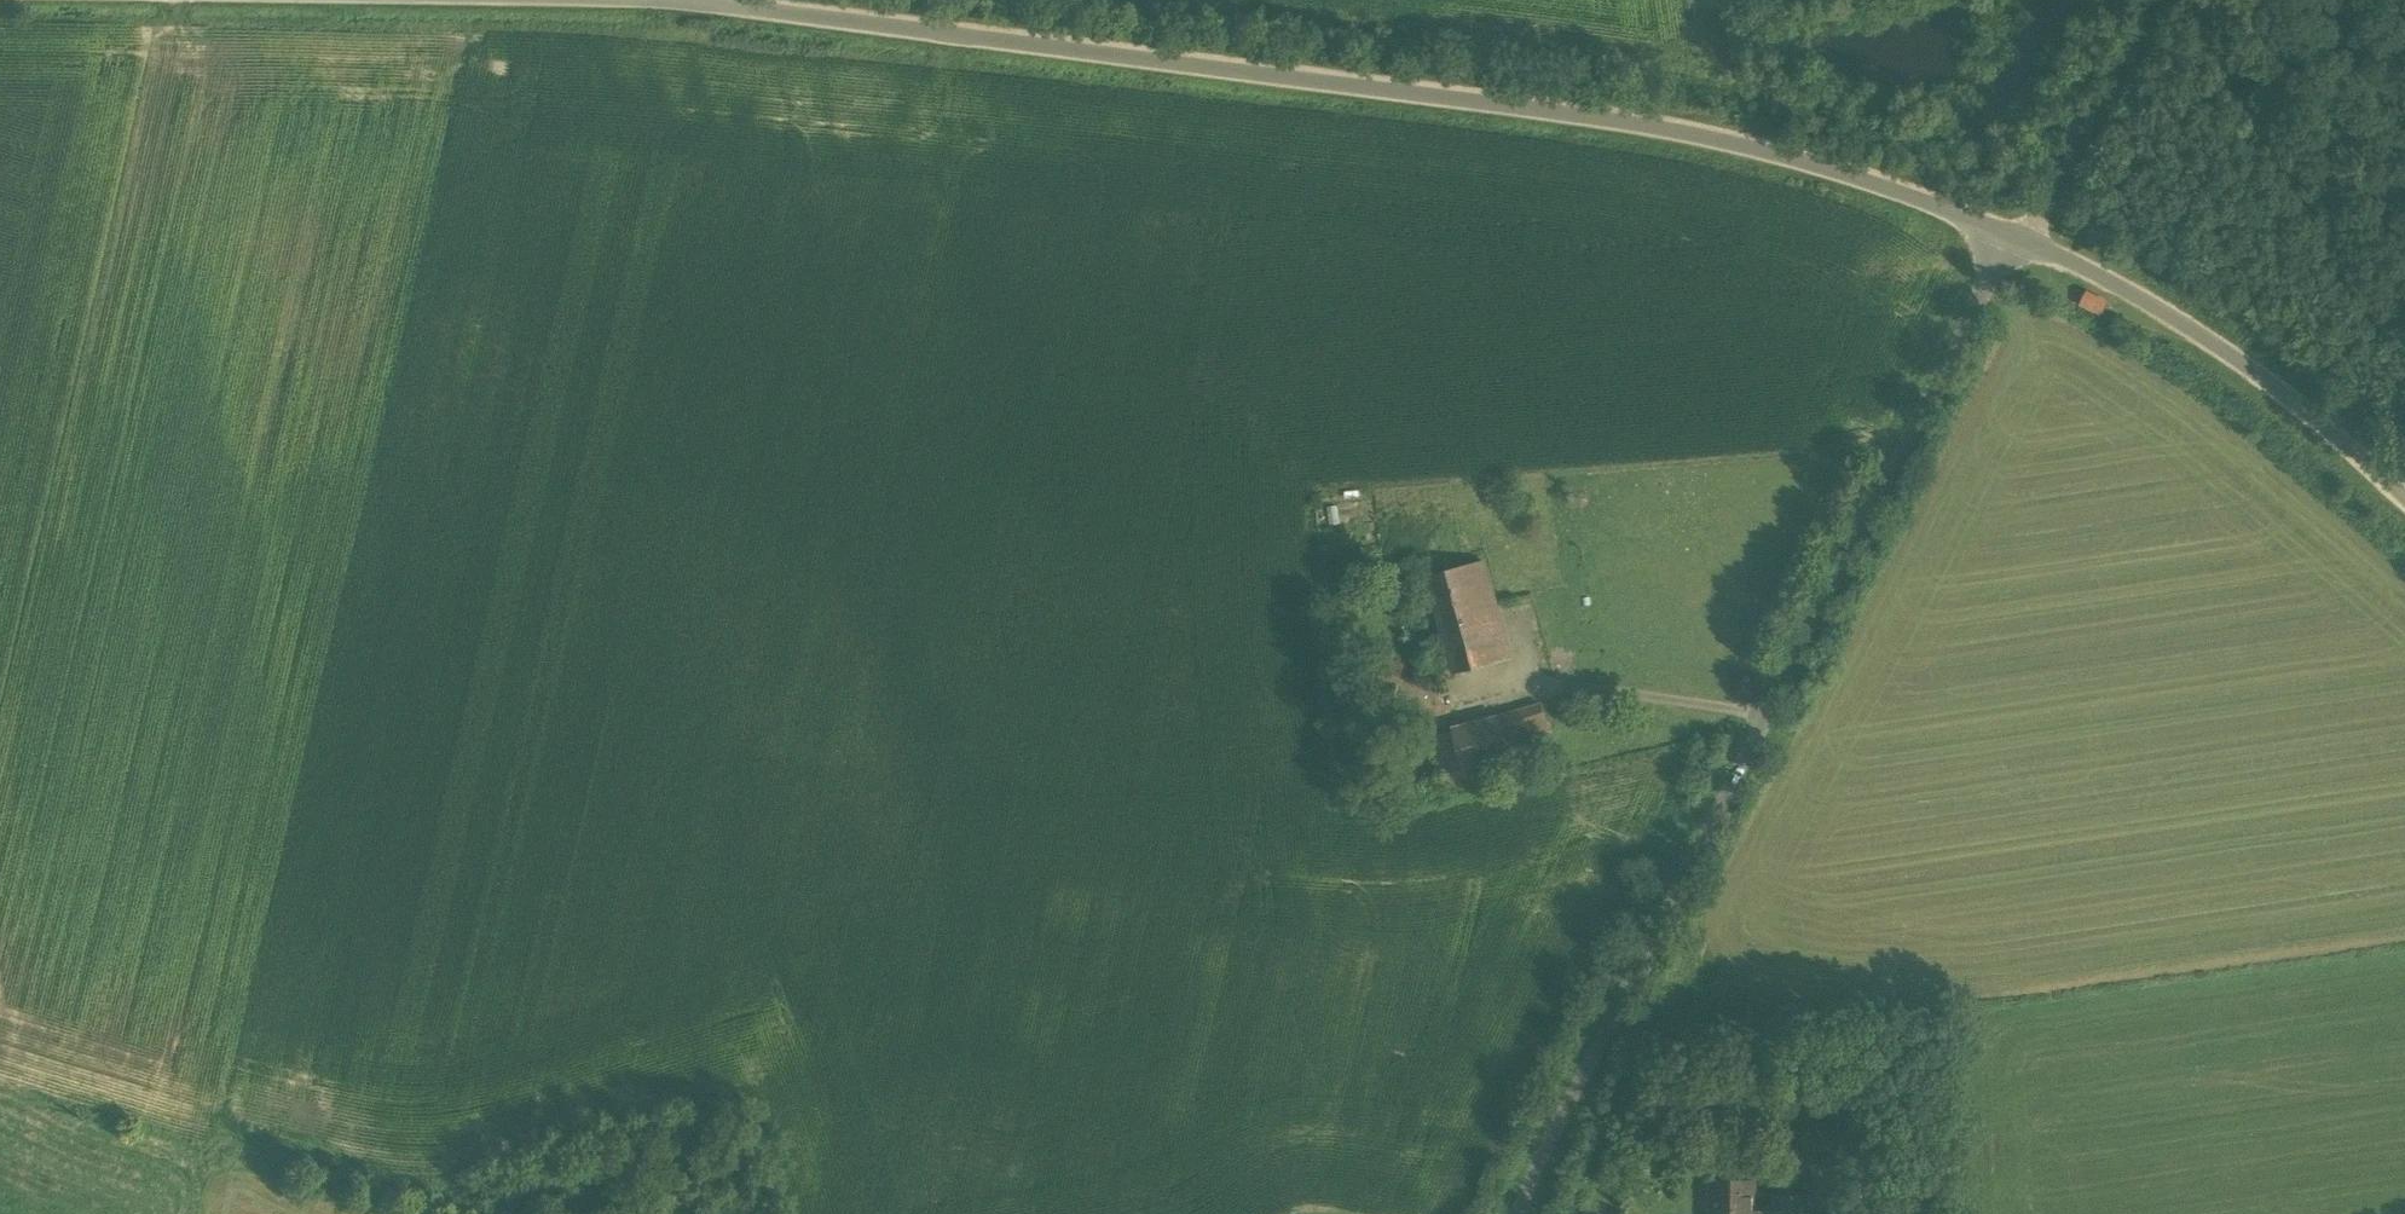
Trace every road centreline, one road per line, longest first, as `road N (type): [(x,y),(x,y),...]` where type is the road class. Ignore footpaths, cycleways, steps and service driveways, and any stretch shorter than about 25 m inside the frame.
road 1 (unclassified): [(695,0),(1644,121),(1819,163),(2014,237)]
road 2 (unclassified): [(2014,237),(1581,1075),(1519,1213)]
road 3 (unclassified): [(2014,237),(2205,335),(2280,387),(2404,495)]

